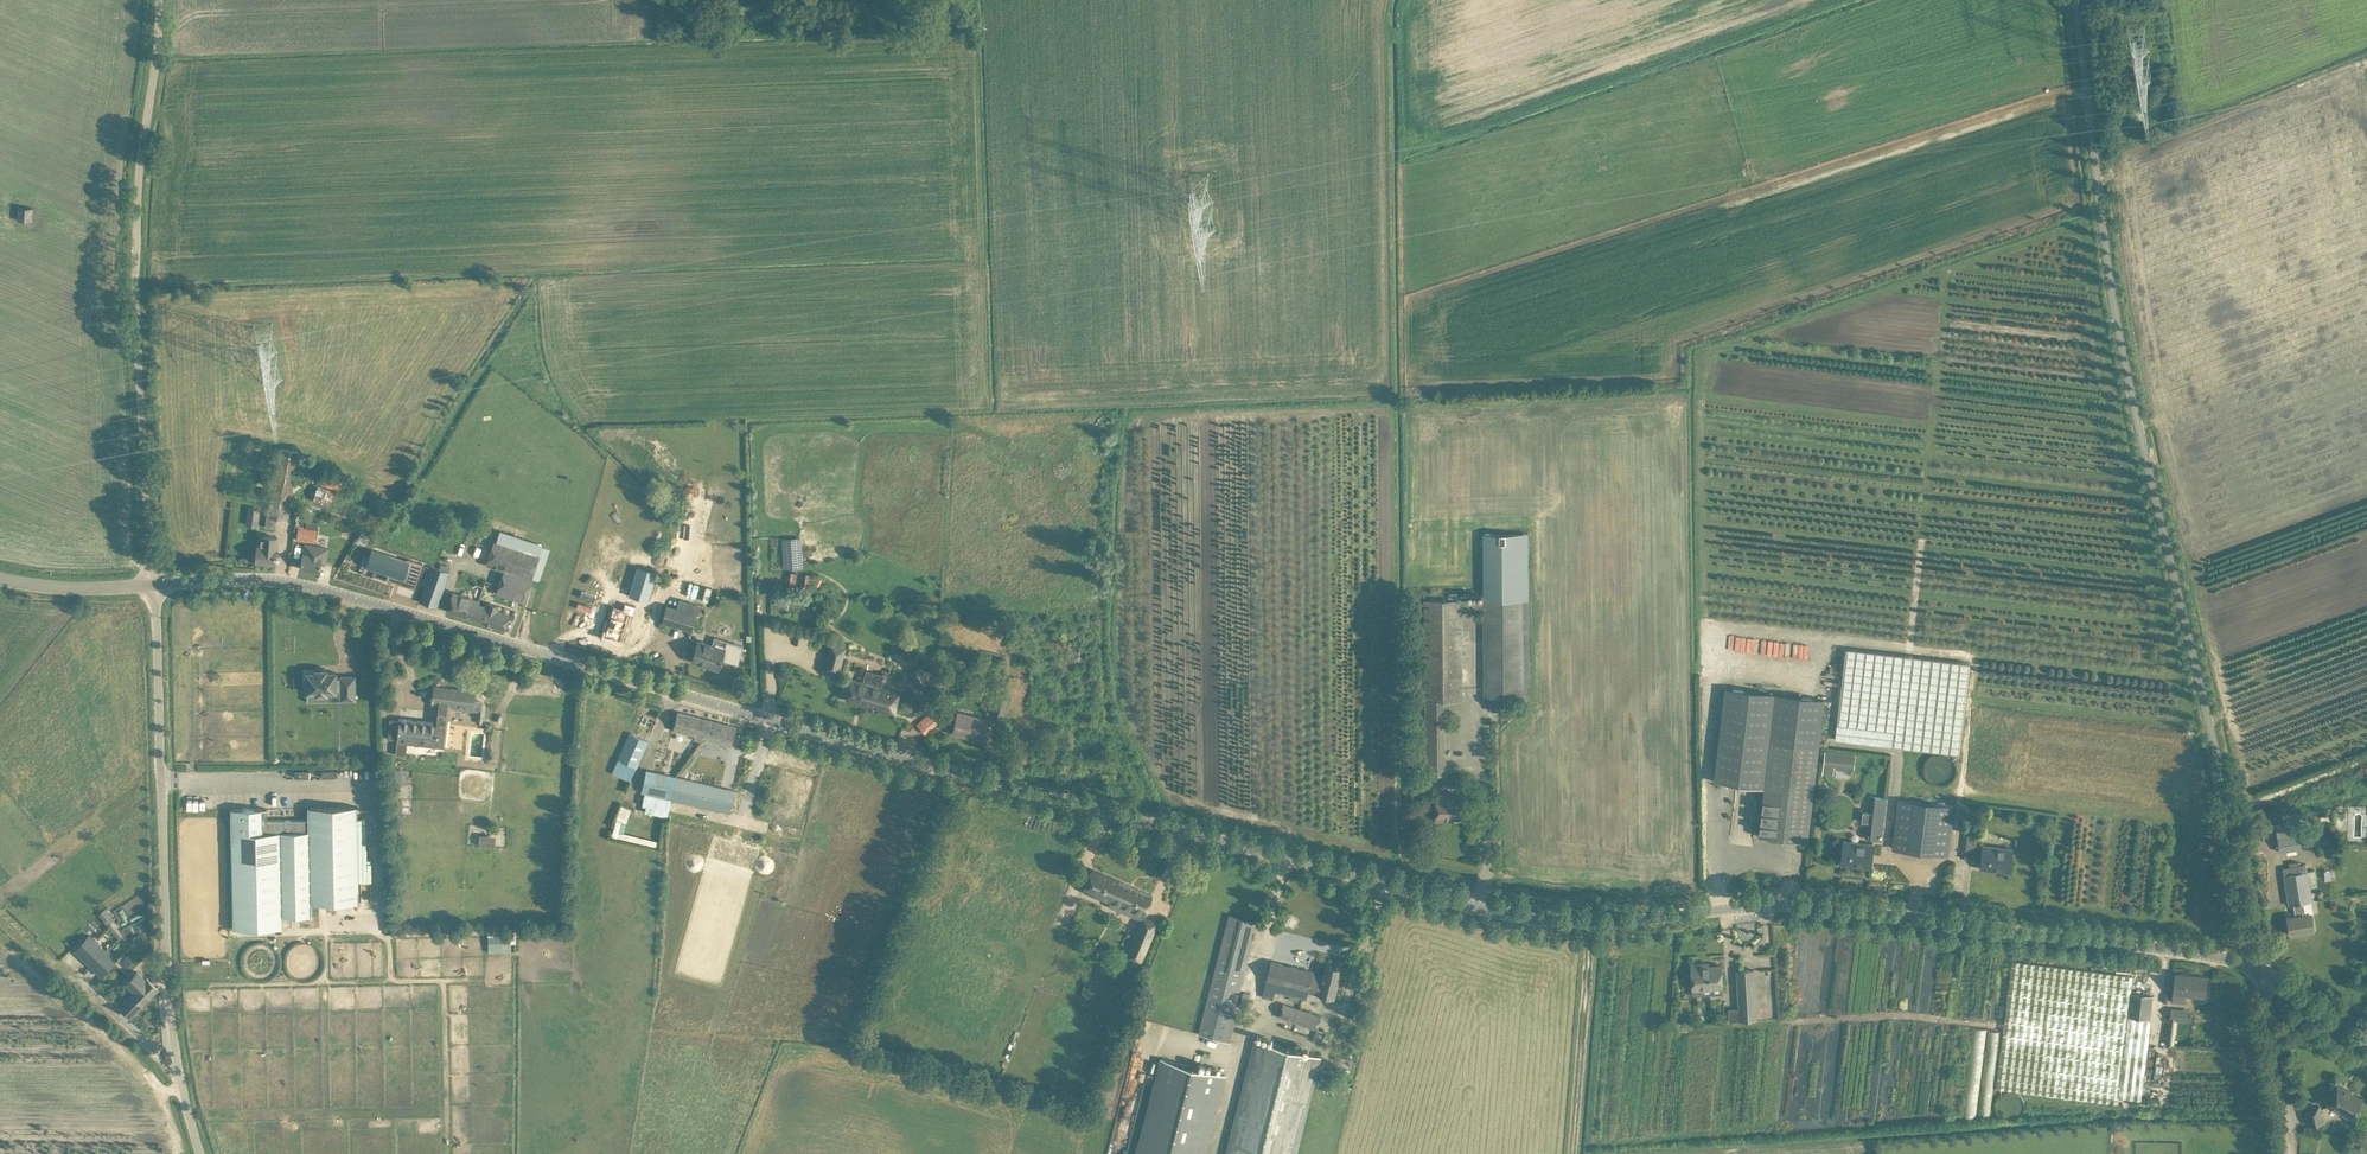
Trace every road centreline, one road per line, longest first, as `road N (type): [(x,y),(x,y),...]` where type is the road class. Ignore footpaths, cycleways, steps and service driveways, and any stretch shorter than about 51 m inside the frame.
road 1 (unclassified): [(2257,969),(2220,957),(1898,916),(1812,910),(1605,929),(1542,924),(1050,799),(292,582),(153,587)]
road 2 (unclassified): [(2257,969),(2125,327),(2074,0)]
road 3 (unclassified): [(153,587),(139,242),(160,0)]
road 4 (unclassified): [(200,1153),(176,1032),(153,587)]
road 5 (unclassified): [(2285,1153),(2257,969)]
road 6 (unclassified): [(153,587),(0,577)]
road 7 (unclassified): [(2366,1047),(2257,969)]

